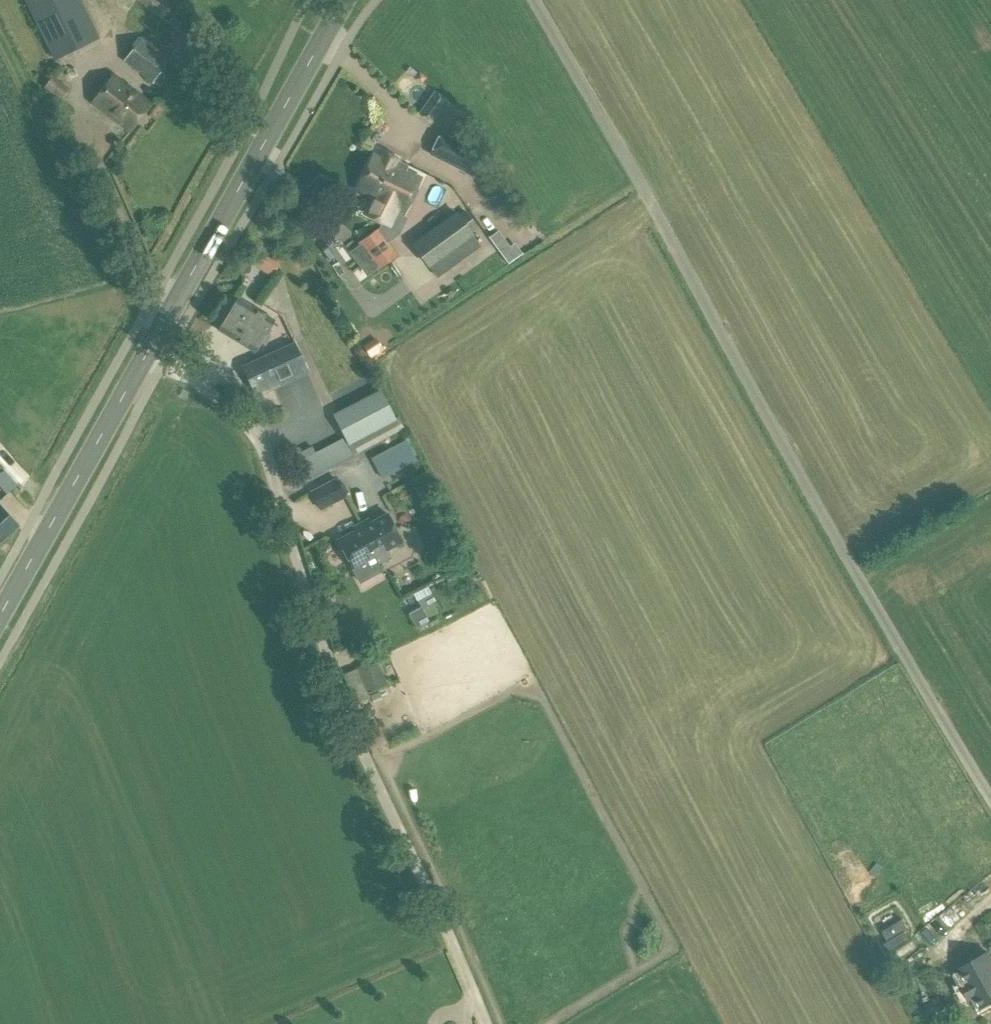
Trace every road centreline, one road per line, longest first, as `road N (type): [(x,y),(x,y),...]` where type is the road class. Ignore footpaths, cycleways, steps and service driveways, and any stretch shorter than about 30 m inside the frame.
road 1 (unclassified): [(990,799),(532,0)]
road 2 (tertiary): [(0,614),(343,0)]

